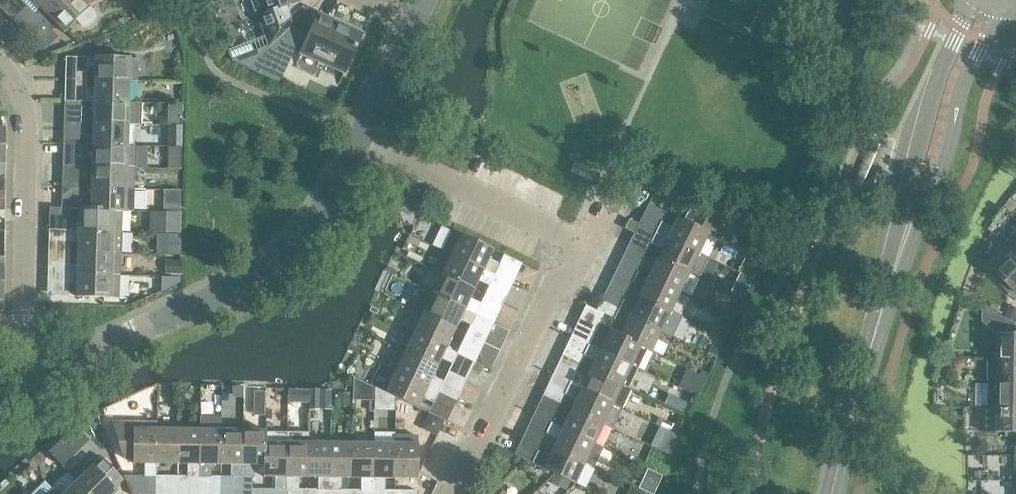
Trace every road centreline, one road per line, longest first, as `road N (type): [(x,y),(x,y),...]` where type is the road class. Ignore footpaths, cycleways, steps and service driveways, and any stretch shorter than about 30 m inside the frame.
road 1 (residential): [(42,374),(263,271),(326,209),(359,137)]
road 2 (tertiary): [(890,293),(940,176),(978,53),(1003,8)]
road 3 (tertiary): [(967,0),(933,94),(890,293)]
road 4 (residential): [(452,493),(587,242)]
road 5 (residential): [(0,66),(25,121),(23,330)]
road 6 (residential): [(587,242),(359,137)]
road 7 (tertiary): [(833,493),(890,293)]
road 8 (residential): [(359,137),(412,26)]

